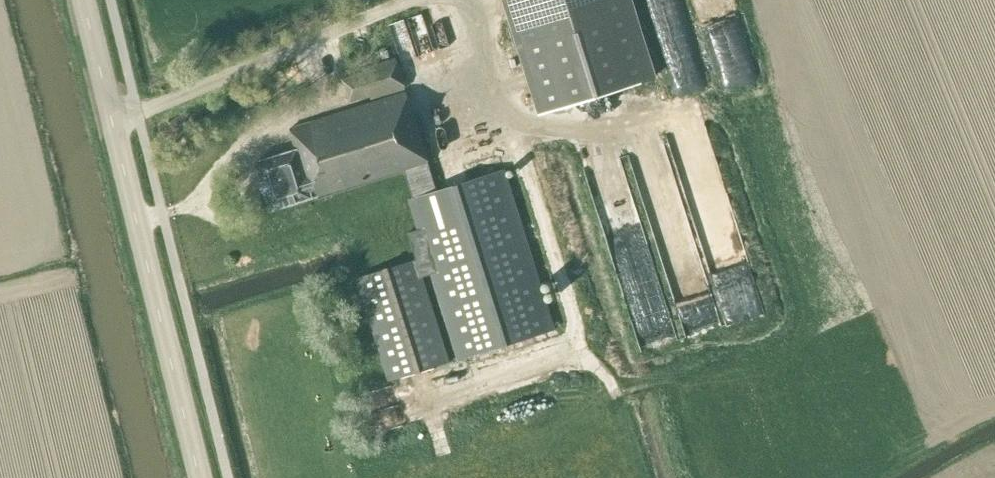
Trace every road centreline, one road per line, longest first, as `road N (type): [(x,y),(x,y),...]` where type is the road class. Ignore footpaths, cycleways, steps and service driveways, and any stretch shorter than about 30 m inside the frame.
road 1 (secondary): [(200,477),(83,0)]
road 2 (track): [(113,125),(406,0)]

